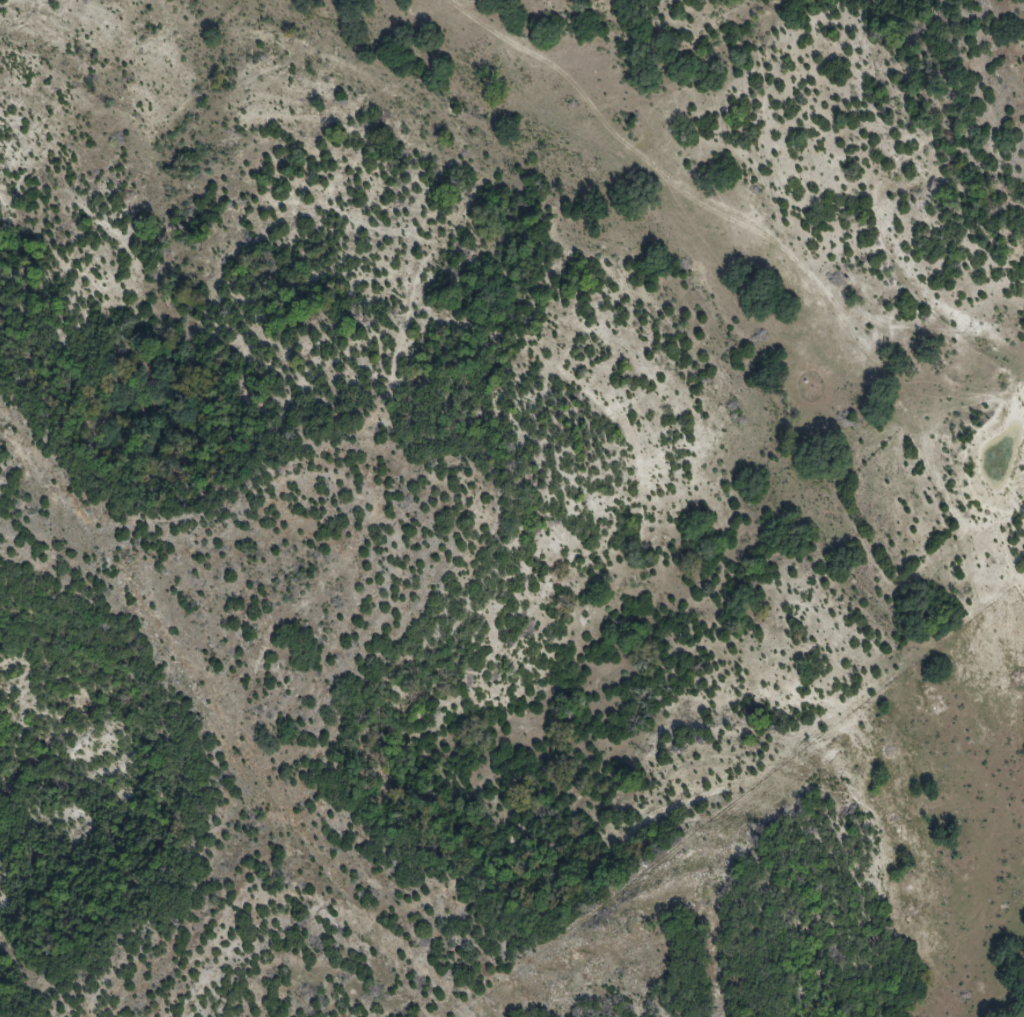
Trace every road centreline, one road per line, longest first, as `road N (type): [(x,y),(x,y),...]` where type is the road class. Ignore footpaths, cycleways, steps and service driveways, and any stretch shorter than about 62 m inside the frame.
road 1 (residential): [(1023,460),(960,366),(852,307),(656,134),(422,0)]

